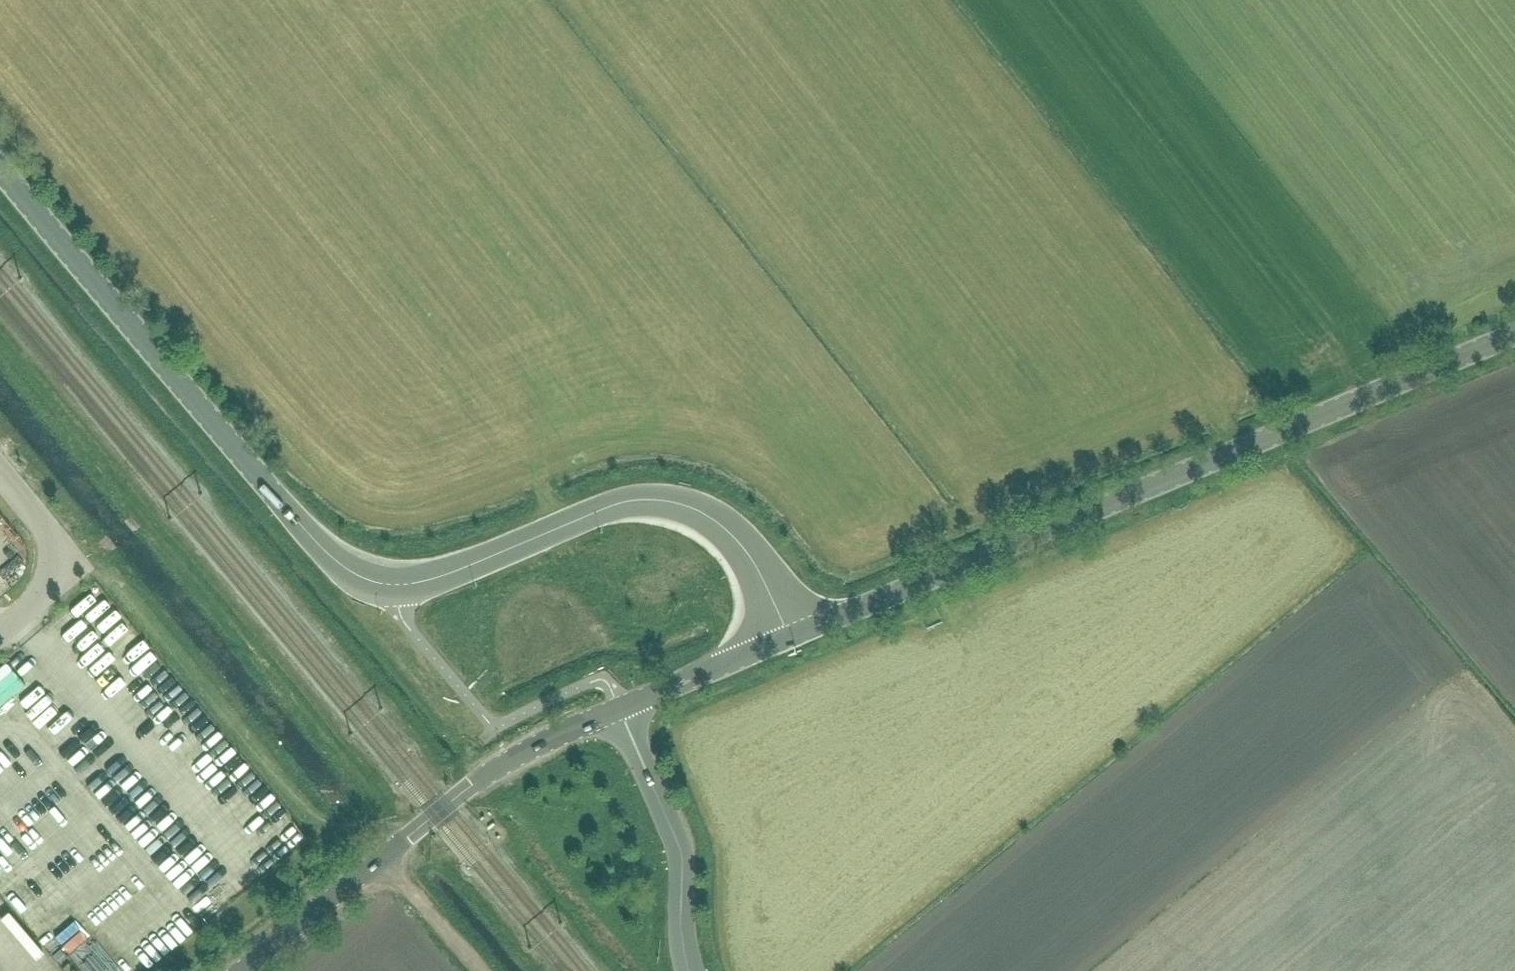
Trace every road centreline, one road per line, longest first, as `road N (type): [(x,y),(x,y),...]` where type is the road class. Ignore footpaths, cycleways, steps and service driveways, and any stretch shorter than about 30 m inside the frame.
road 1 (tertiary): [(791,638),(766,579),(736,536),(680,502),(605,506),(420,582),(360,577),(312,538),(0,170)]
road 2 (unclassified): [(791,638),(1514,334)]
road 3 (tertiary): [(241,970),(468,784),(621,707)]
road 4 (tertiary): [(687,970),(680,847),(621,707)]
road 5 (unclassified): [(0,626),(75,561),(0,470)]
road 6 (tertiary): [(621,707),(791,638)]
road 7 (track): [(477,970),(381,858)]

